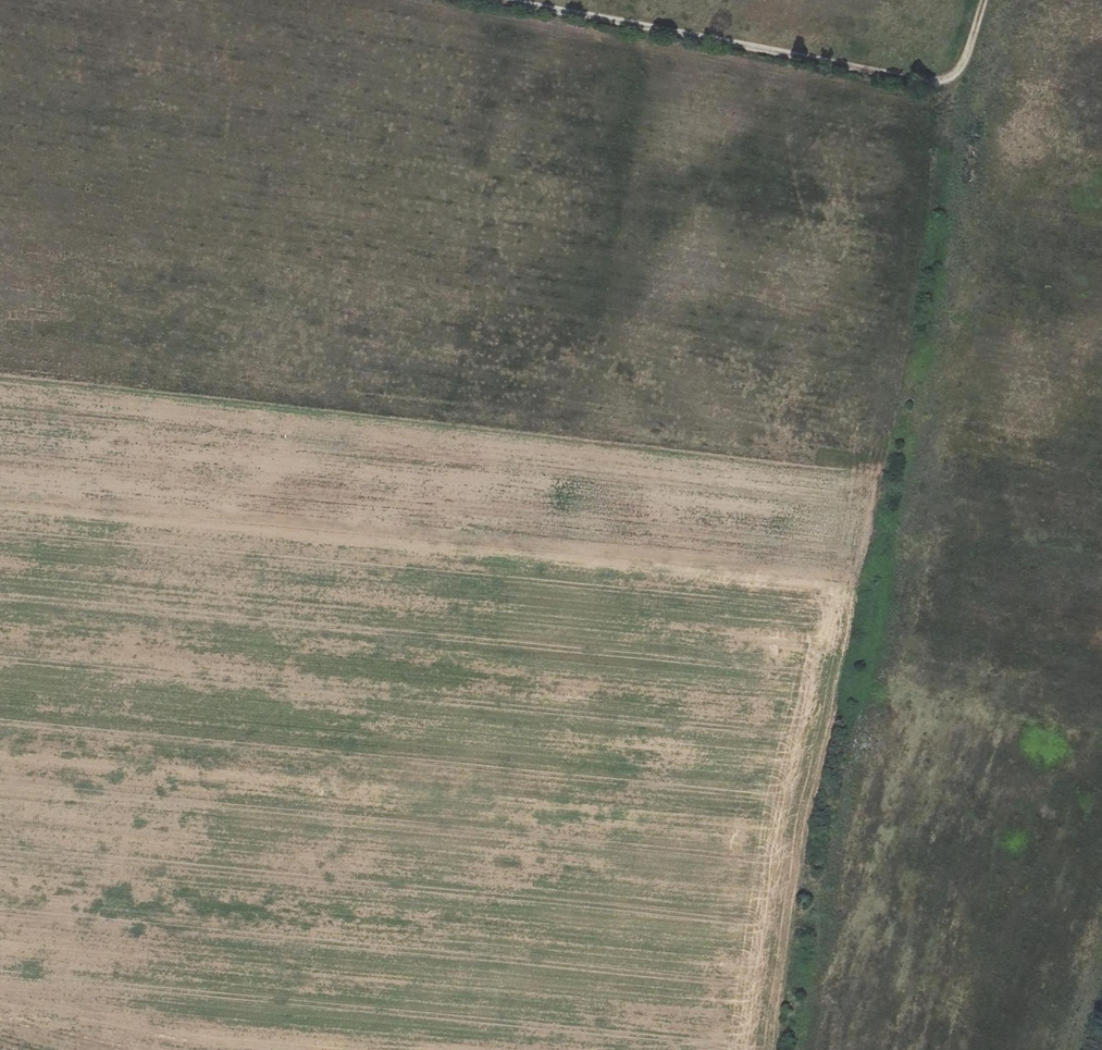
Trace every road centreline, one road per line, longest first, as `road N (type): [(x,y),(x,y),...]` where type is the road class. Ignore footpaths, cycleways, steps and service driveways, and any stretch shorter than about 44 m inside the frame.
road 1 (track): [(984,0),(969,47),(938,83),(496,0)]

